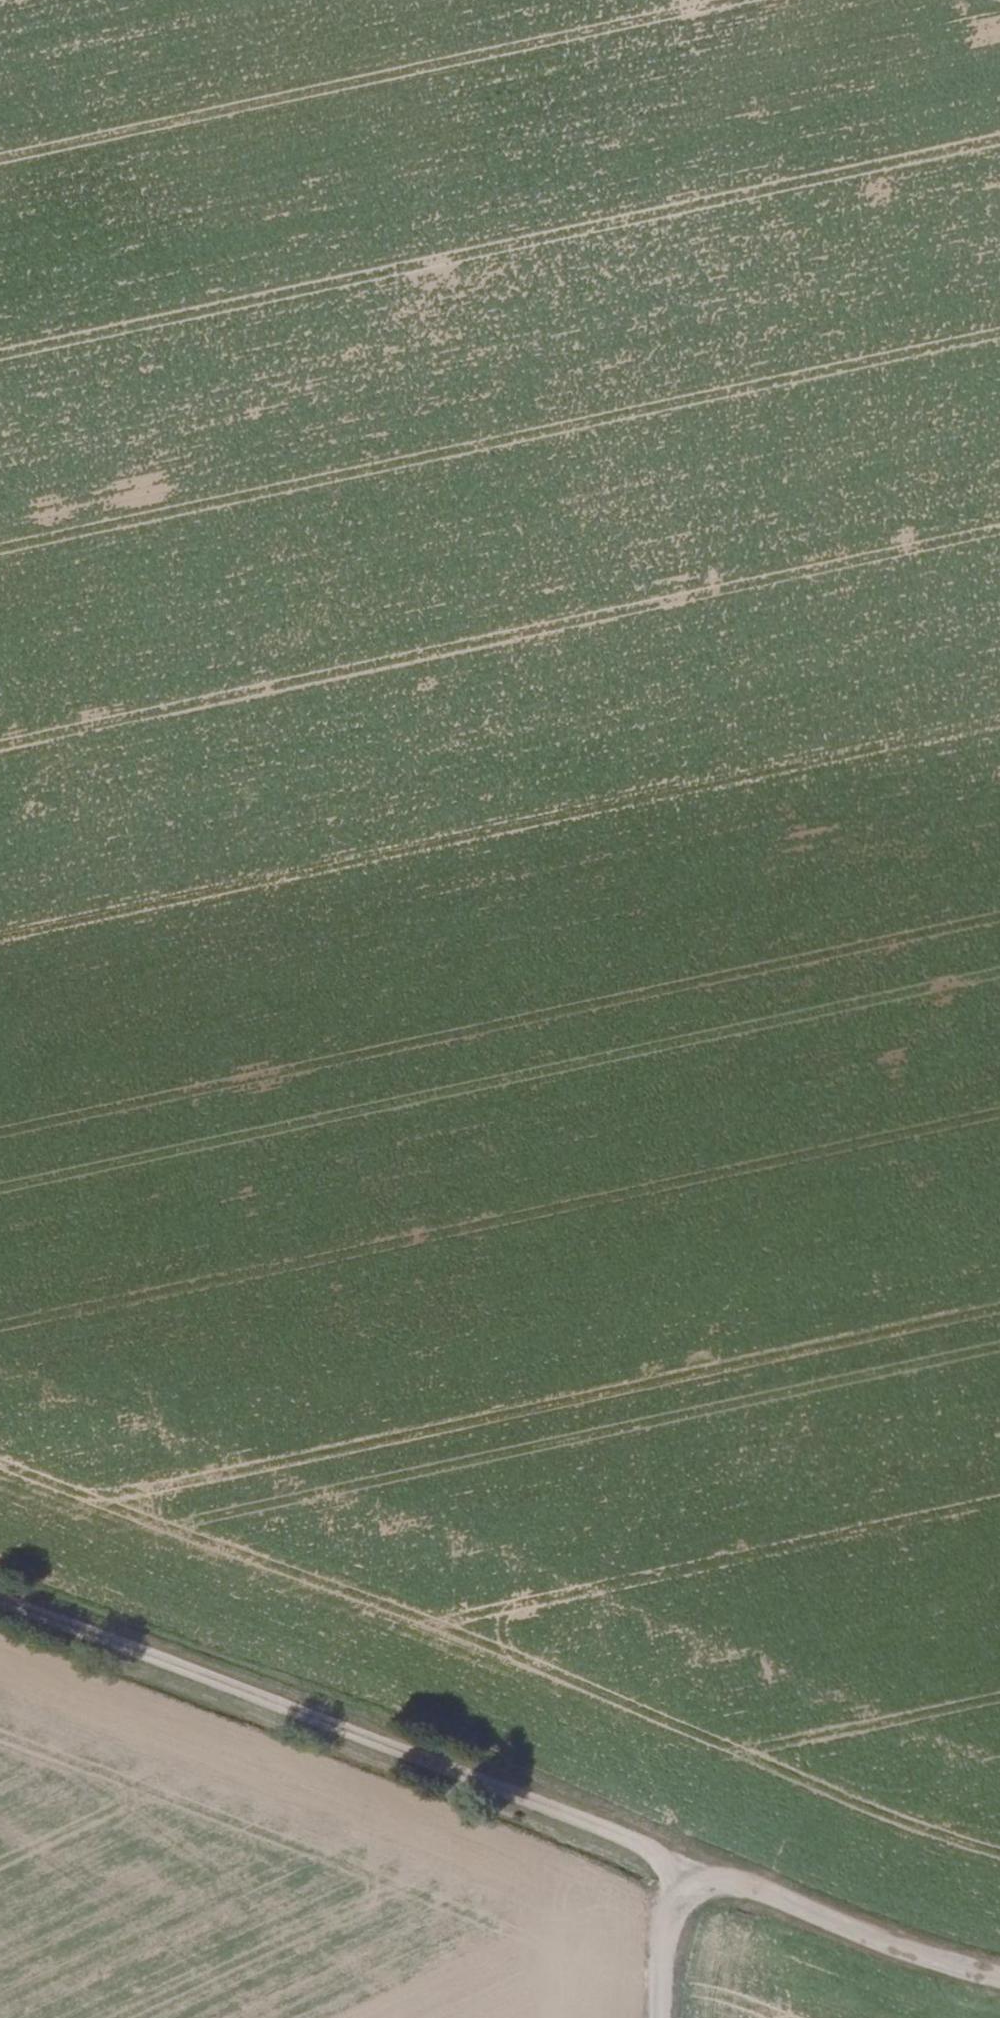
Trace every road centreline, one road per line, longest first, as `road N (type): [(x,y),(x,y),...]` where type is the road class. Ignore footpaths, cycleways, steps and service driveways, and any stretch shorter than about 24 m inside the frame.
road 1 (track): [(0,1609),(999,1981)]
road 2 (track): [(668,1863),(663,2017)]

